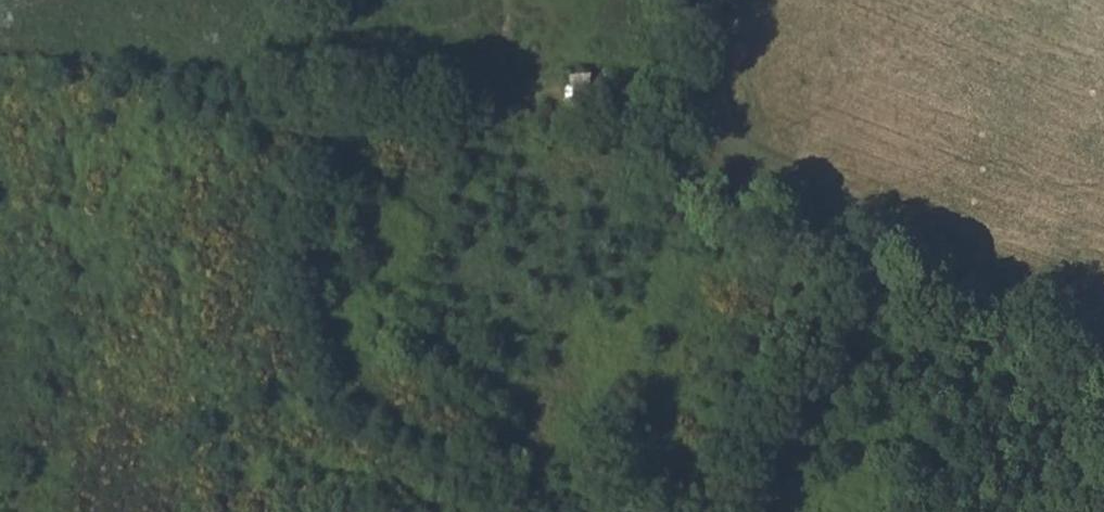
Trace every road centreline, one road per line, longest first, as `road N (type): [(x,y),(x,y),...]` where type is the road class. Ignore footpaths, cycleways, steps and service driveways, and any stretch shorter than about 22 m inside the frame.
road 1 (track): [(693,0),(671,139),(686,175),(804,239),(1103,358)]

